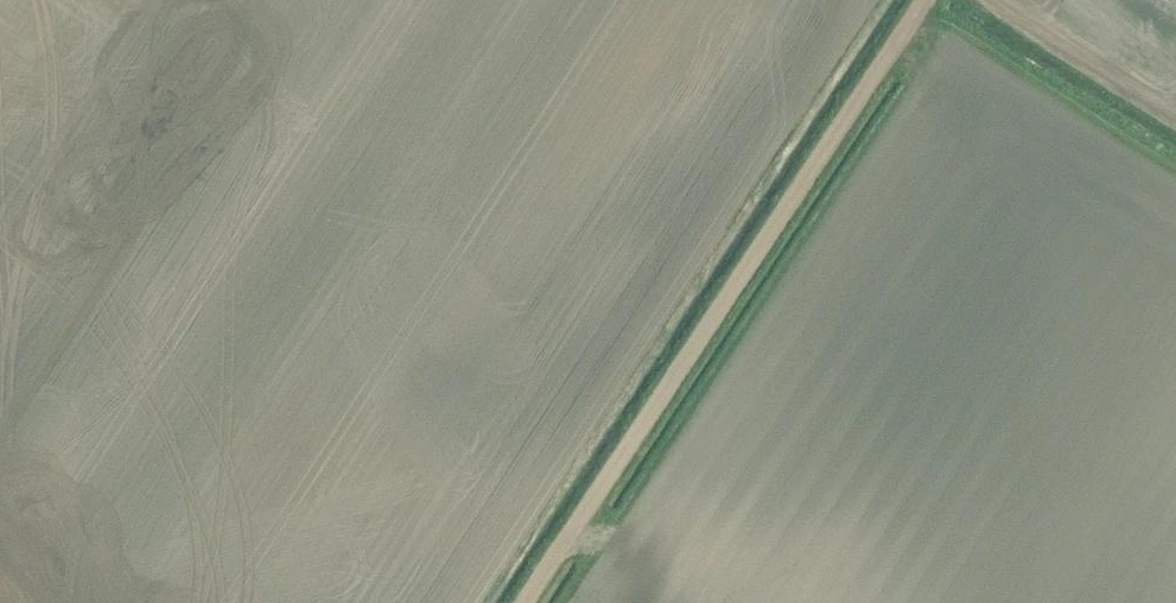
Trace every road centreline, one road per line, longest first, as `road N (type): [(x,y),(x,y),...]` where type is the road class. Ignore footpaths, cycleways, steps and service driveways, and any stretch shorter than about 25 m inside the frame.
road 1 (track): [(522,602),(924,0)]

